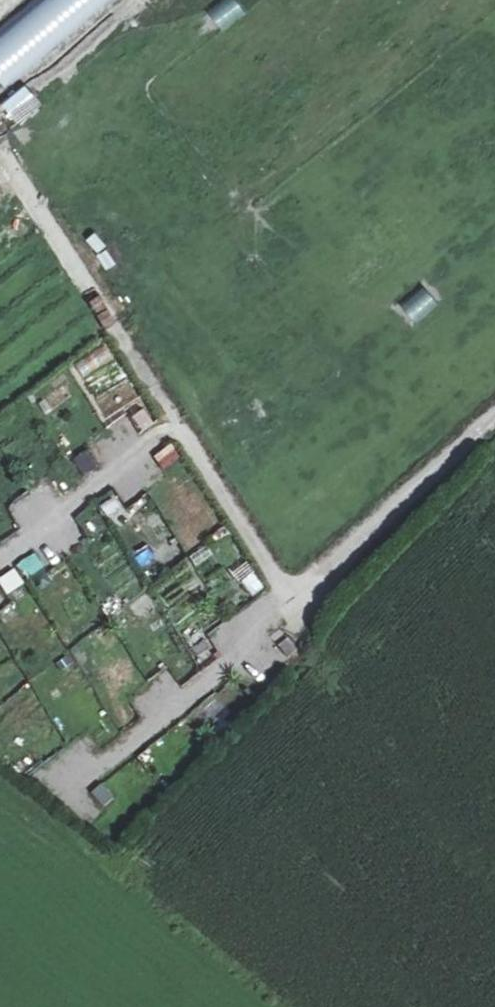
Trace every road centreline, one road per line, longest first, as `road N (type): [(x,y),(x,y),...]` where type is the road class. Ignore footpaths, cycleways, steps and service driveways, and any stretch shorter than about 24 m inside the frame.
road 1 (track): [(0,148),(284,590)]

